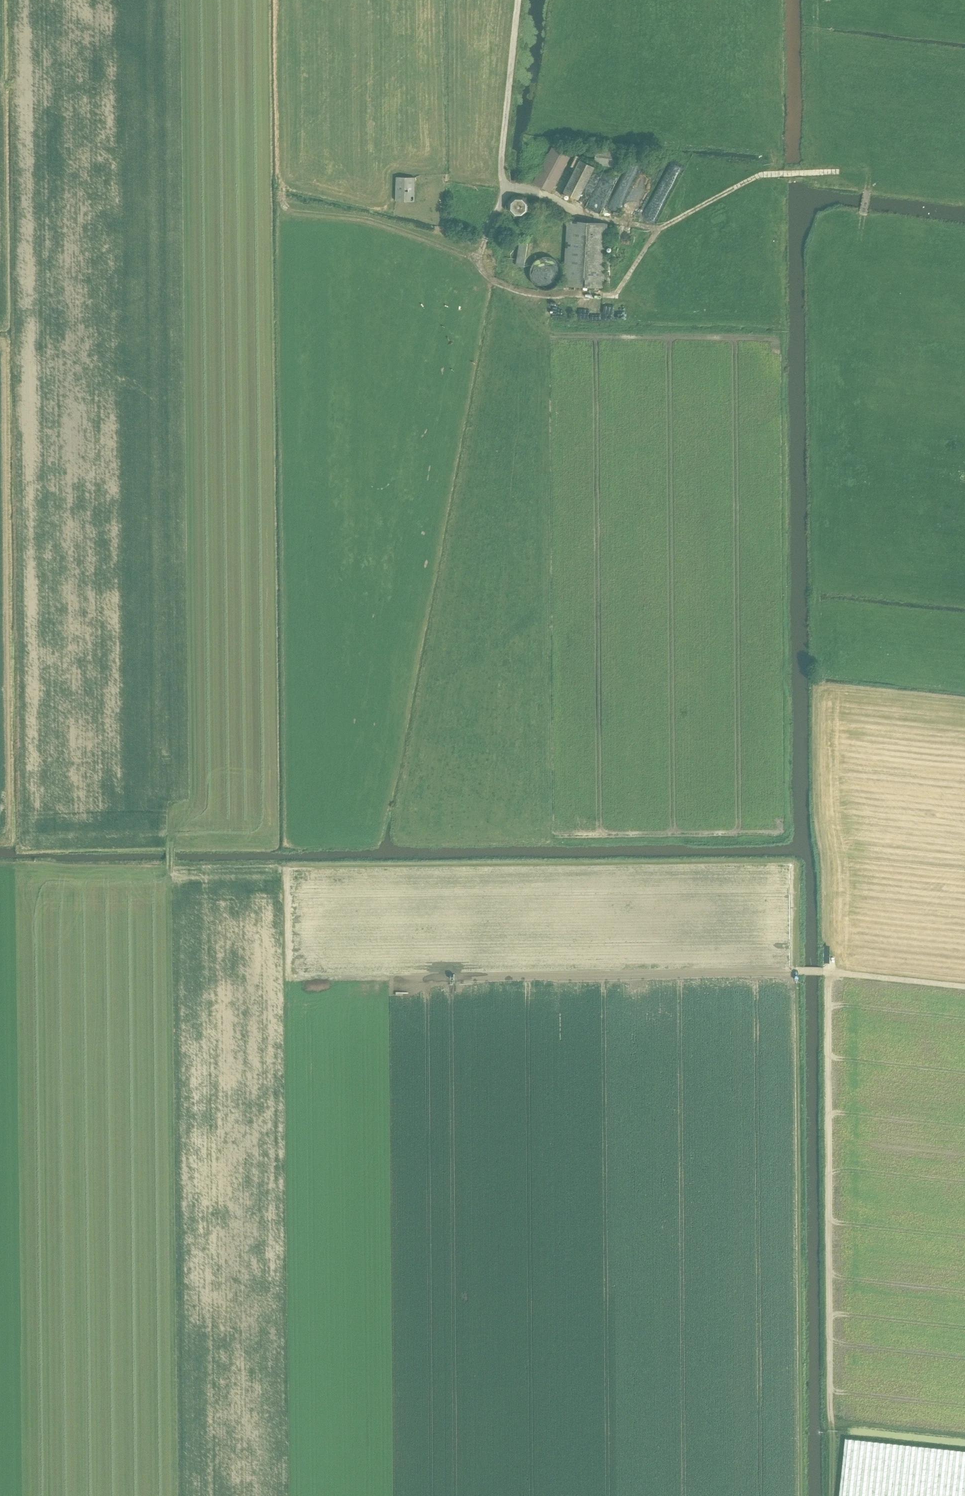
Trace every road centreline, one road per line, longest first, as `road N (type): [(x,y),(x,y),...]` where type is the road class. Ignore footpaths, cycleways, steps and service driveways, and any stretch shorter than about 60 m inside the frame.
road 1 (track): [(183,1495),(174,853)]
road 2 (track): [(964,984),(796,968)]

